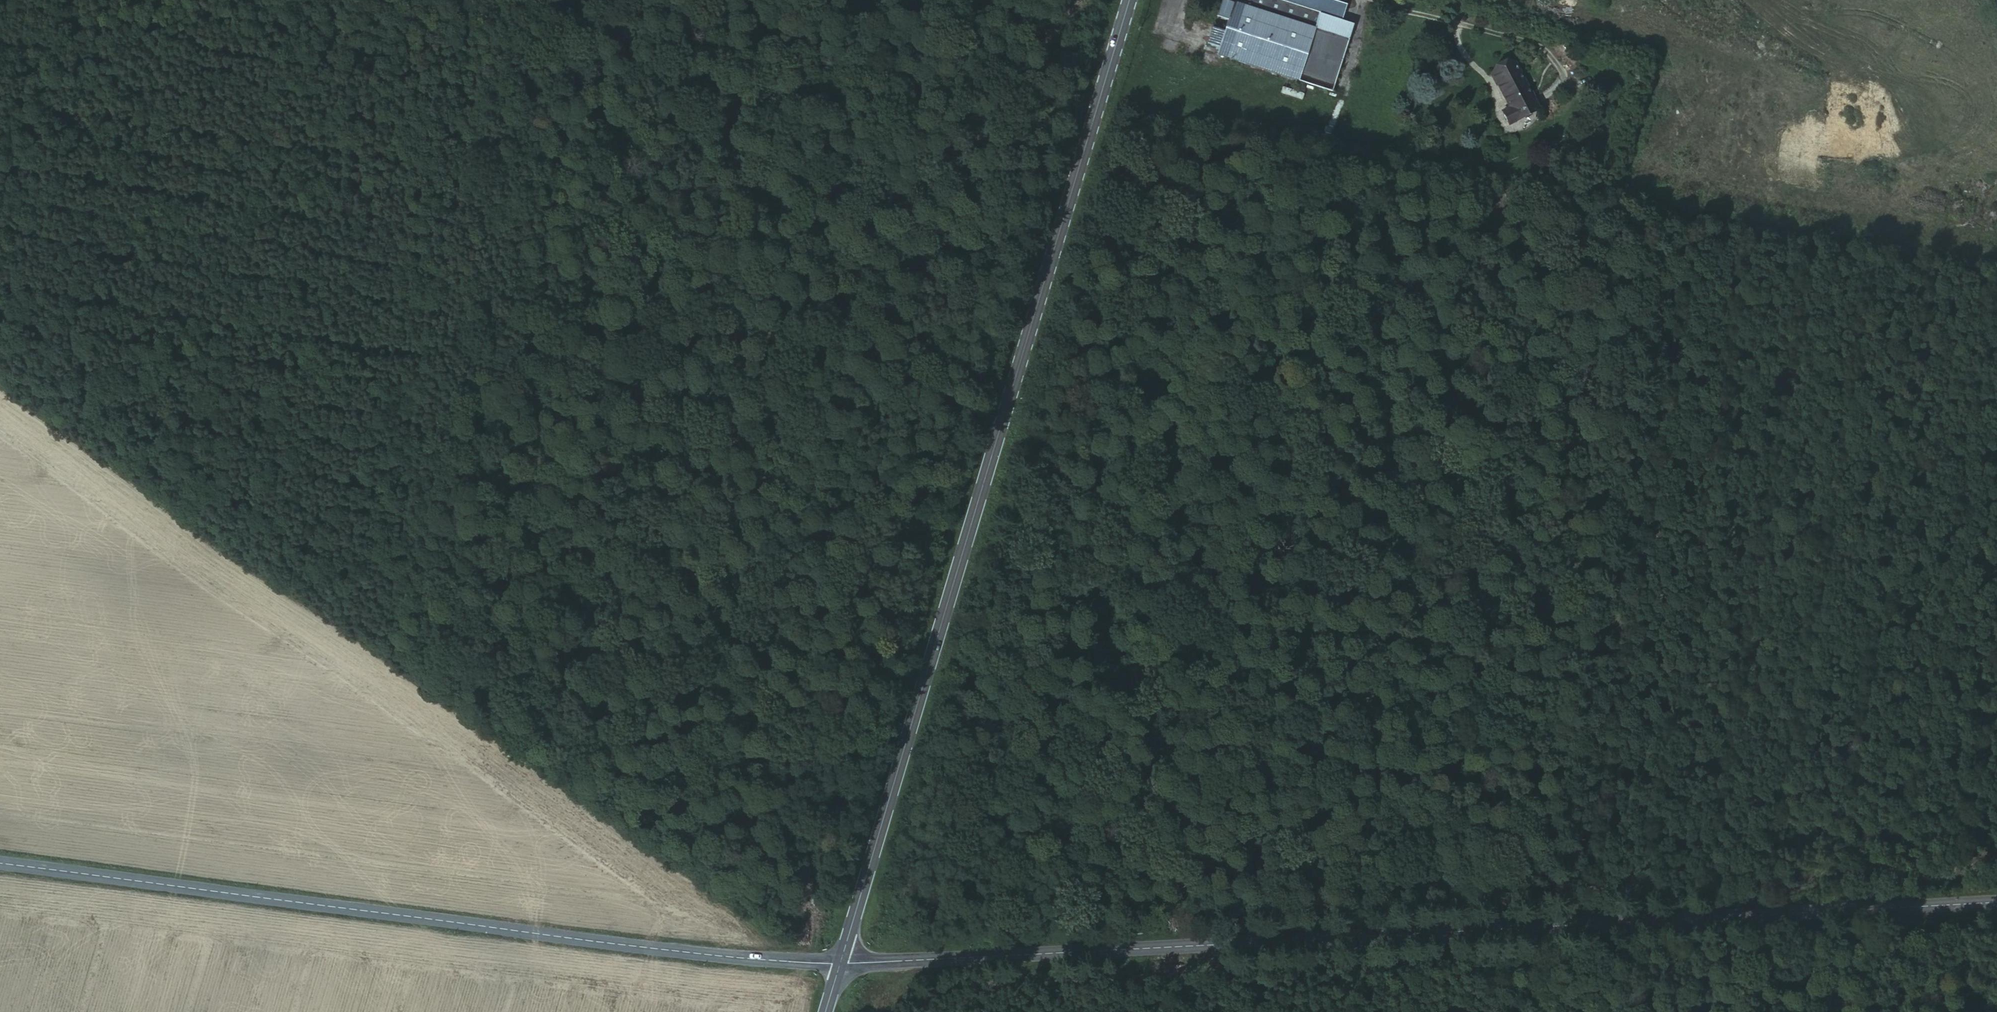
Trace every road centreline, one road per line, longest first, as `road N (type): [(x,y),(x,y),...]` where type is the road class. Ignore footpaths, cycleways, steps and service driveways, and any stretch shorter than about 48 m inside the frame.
road 1 (tertiary): [(1996,901),(838,960)]
road 2 (secondary): [(838,960),(1129,0)]
road 3 (tertiary): [(838,960),(613,941),(0,860)]

